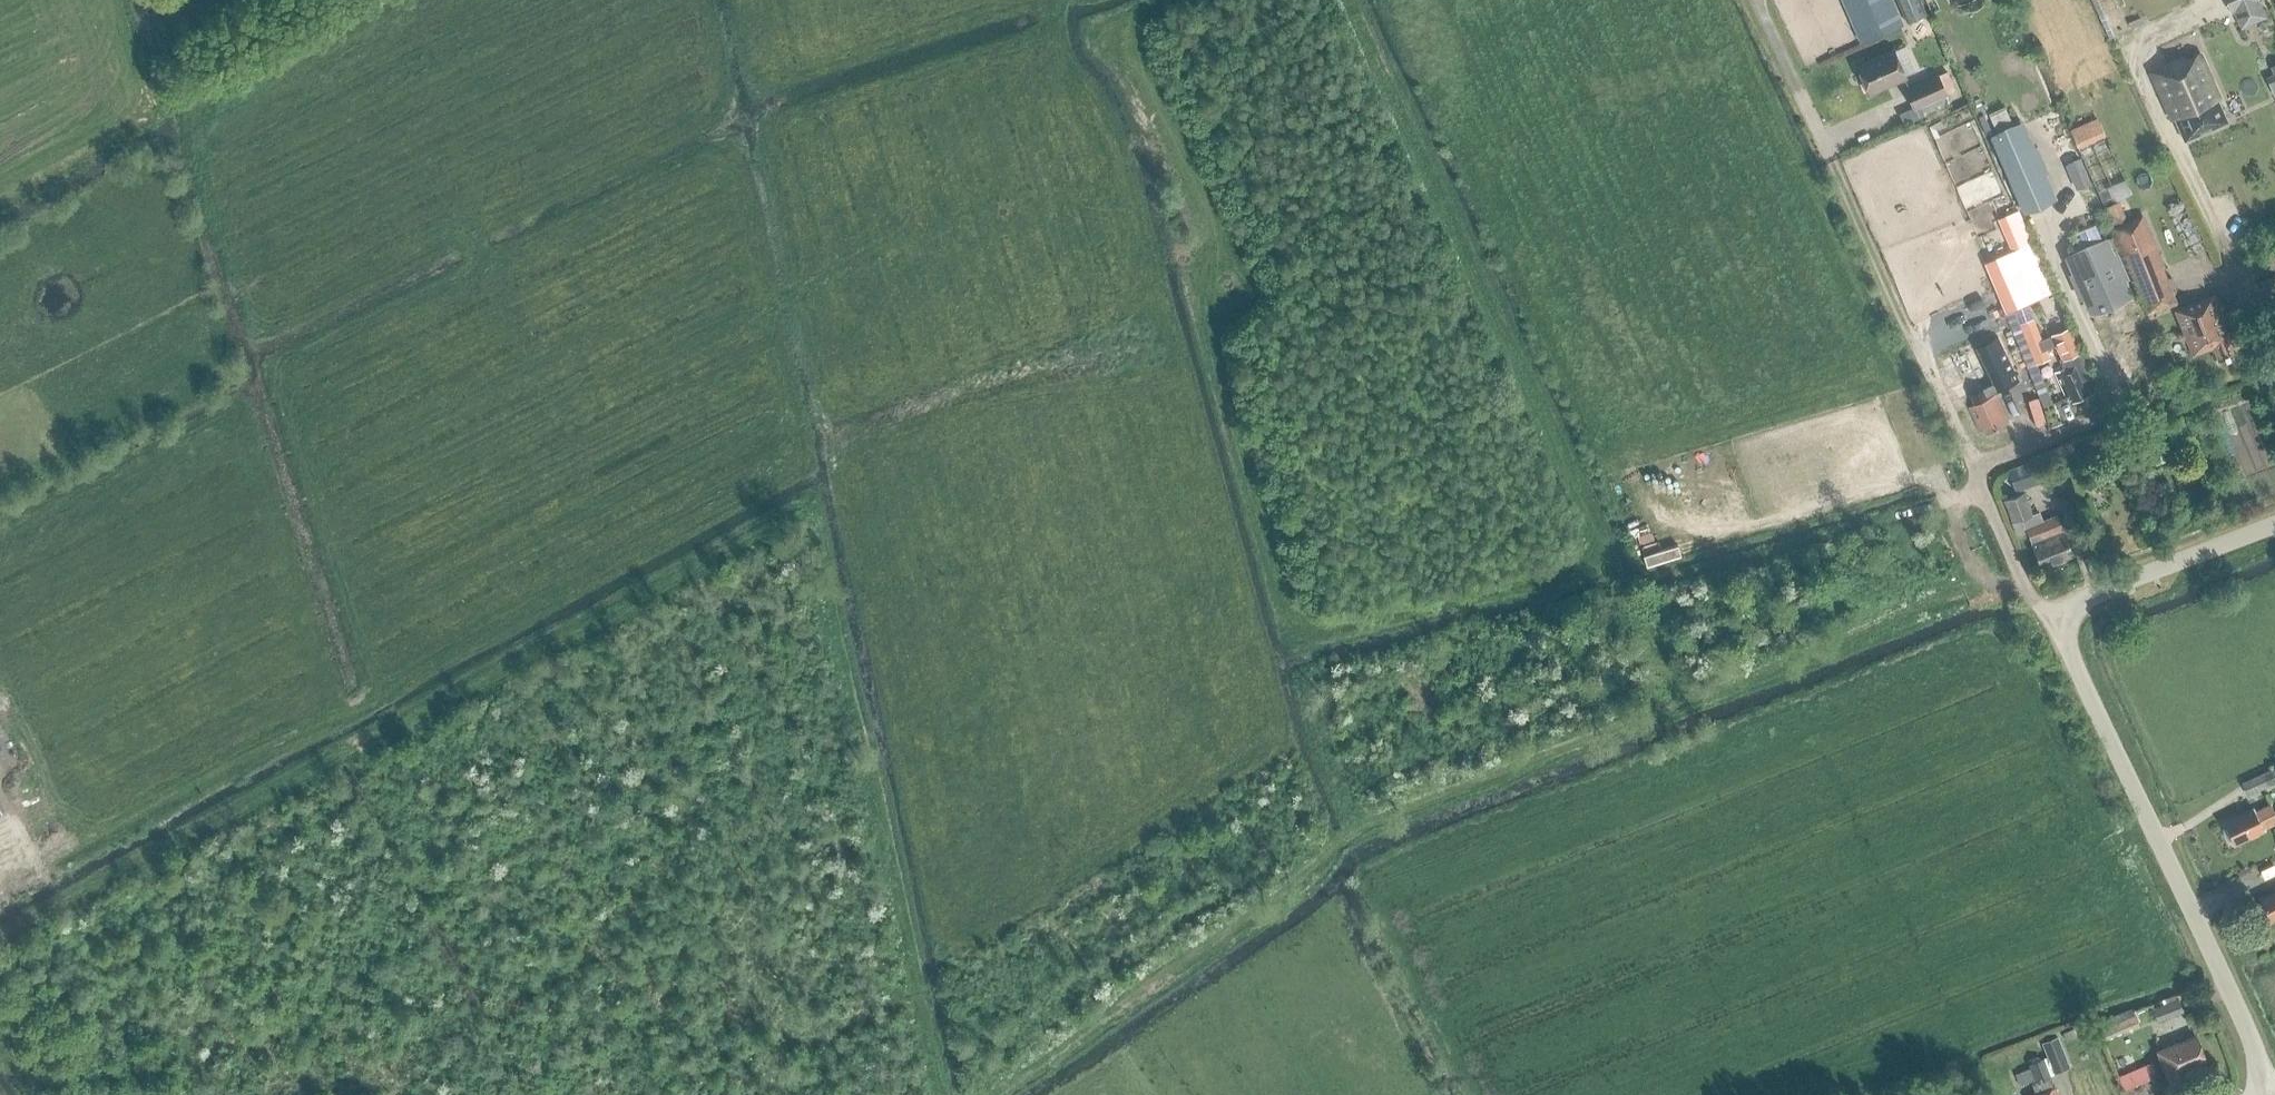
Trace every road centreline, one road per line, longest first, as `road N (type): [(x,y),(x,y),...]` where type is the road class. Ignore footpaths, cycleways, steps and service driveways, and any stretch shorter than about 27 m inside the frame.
road 1 (unclassified): [(2268,1094),(2048,613),(2274,525)]

